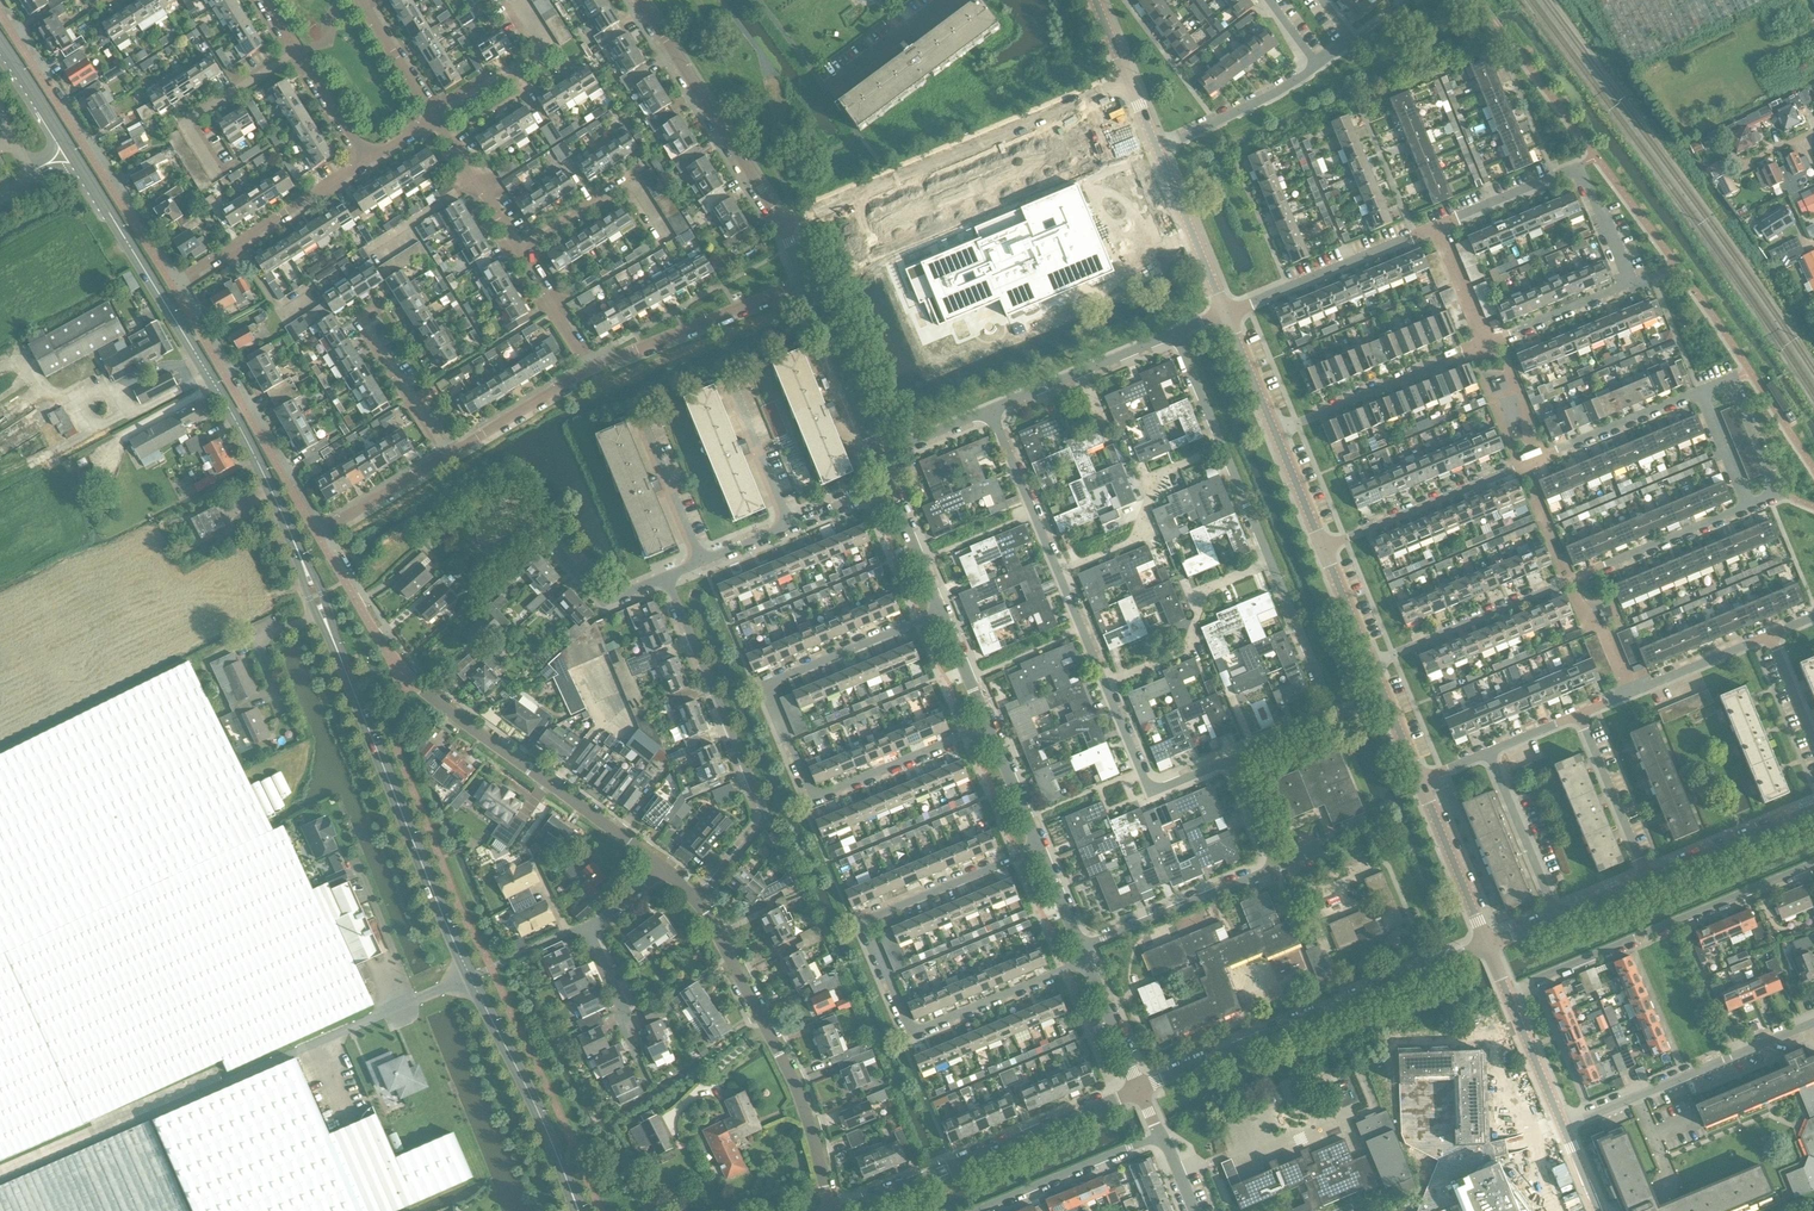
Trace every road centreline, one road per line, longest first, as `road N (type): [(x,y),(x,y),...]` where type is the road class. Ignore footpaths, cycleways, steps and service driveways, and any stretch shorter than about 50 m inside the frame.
road 1 (residential): [(1371,663),(1773,495),(1734,389),(1730,380),(1700,391),(1322,547)]
road 2 (residential): [(1275,431),(1630,285),(1586,176),(1579,169),(1372,253),(1337,253),(1316,278),(1226,315)]
road 3 (secondary): [(578,1210),(470,976),(332,636)]
road 4 (residential): [(940,609),(762,683),(811,800),(990,726)]
road 5 (residential): [(1040,848),(862,918),(910,1035),(1087,962)]
road 6 (residential): [(1234,760),(1151,793),(991,411)]
road 7 (residential): [(664,866),(410,680),(318,533)]
road 8 (residential): [(1331,718),(1176,335)]
road 9 (secondary): [(302,558),(241,426),(109,209)]
road 10 (residential): [(1489,945),(1140,1089)]
road 11 (residential): [(782,224),(1130,84)]
road 12 (residential): [(701,902),(762,815),(668,576)]
road 13 (residential): [(831,1210),(797,1085),(701,902)]
road 14 (residential): [(1508,989),(1813,863)]
road 15 (residential): [(171,285),(0,15)]
road 16 (residential): [(1079,941),(1274,861),(1234,760)]
road 17 (residential): [(1140,1089),(845,1210)]
road 18 (residential): [(318,533),(171,285)]
road 19 (residential): [(1562,1127),(1813,1019)]
road 20 (residential): [(782,224),(642,0)]
road 21 (residential): [(644,1073),(621,1023),(621,998),(585,926),(664,866)]
road 22 (residential): [(171,285),(367,160)]
road 23 (residential): [(592,366),(805,283)]
road 24 (secondary): [(109,209),(0,31)]
road 25 (residential): [(1580,713),(1767,635)]
road 26 (residential): [(520,252),(635,181),(670,238)]
road 27 (residential): [(973,1210),(1160,1135)]
road 28 (residential): [(991,411),(1176,335)]
road 29 (residential): [(220,175),(185,120),(297,52)]
road 30 (secondary): [(0,52),(109,209)]
road 31 (residential): [(437,119),(548,48),(518,0)]
road 32 (residential): [(876,457),(805,283)]
road 33 (tertiary): [(1226,315),(1156,146)]
road 34 (residential): [(1156,146),(1318,65)]
road 35 (residential): [(1647,881),(1580,713)]
road 36 (residential): [(1647,881),(1813,812)]
road 37 (tertiary): [(1489,945),(1420,780)]
road 38 (residential): [(1558,916),(1488,752)]
road 39 (residential): [(448,456),(592,366)]
road 40 (residential): [(448,456),(362,320)]
road 41 (residential): [(704,561),(641,413)]
road 42 (residential): [(788,526),(727,378)]
road 43 (residential): [(520,252),(437,119)]
road 44 (residential): [(547,539),(603,601),(668,576)]
road 45 (residential): [(318,533),(448,456)]
road 46 (tertiary): [(1562,1127),(1508,989)]
road 47 (residential): [(830,83),(947,0)]
road 48 (residential): [(437,119),(361,0)]
road 49 (residential): [(1140,1089),(1087,962)]
road 50 (residential): [(592,366),(520,252)]
road 51 (residential): [(940,609),(889,486)]
road 52 (residential): [(1040,848),(990,726)]
road 53 (residential): [(367,160),(297,52)]
road 54 (residential): [(990,726),(940,609)]
road 55 (tertiary): [(1275,431),(1226,315)]
road 56 (tertiary): [(1371,663),(1322,547)]
road 57 (tertiary): [(1322,547),(1275,431)]
road 58 (residential): [(876,457),(991,411)]

